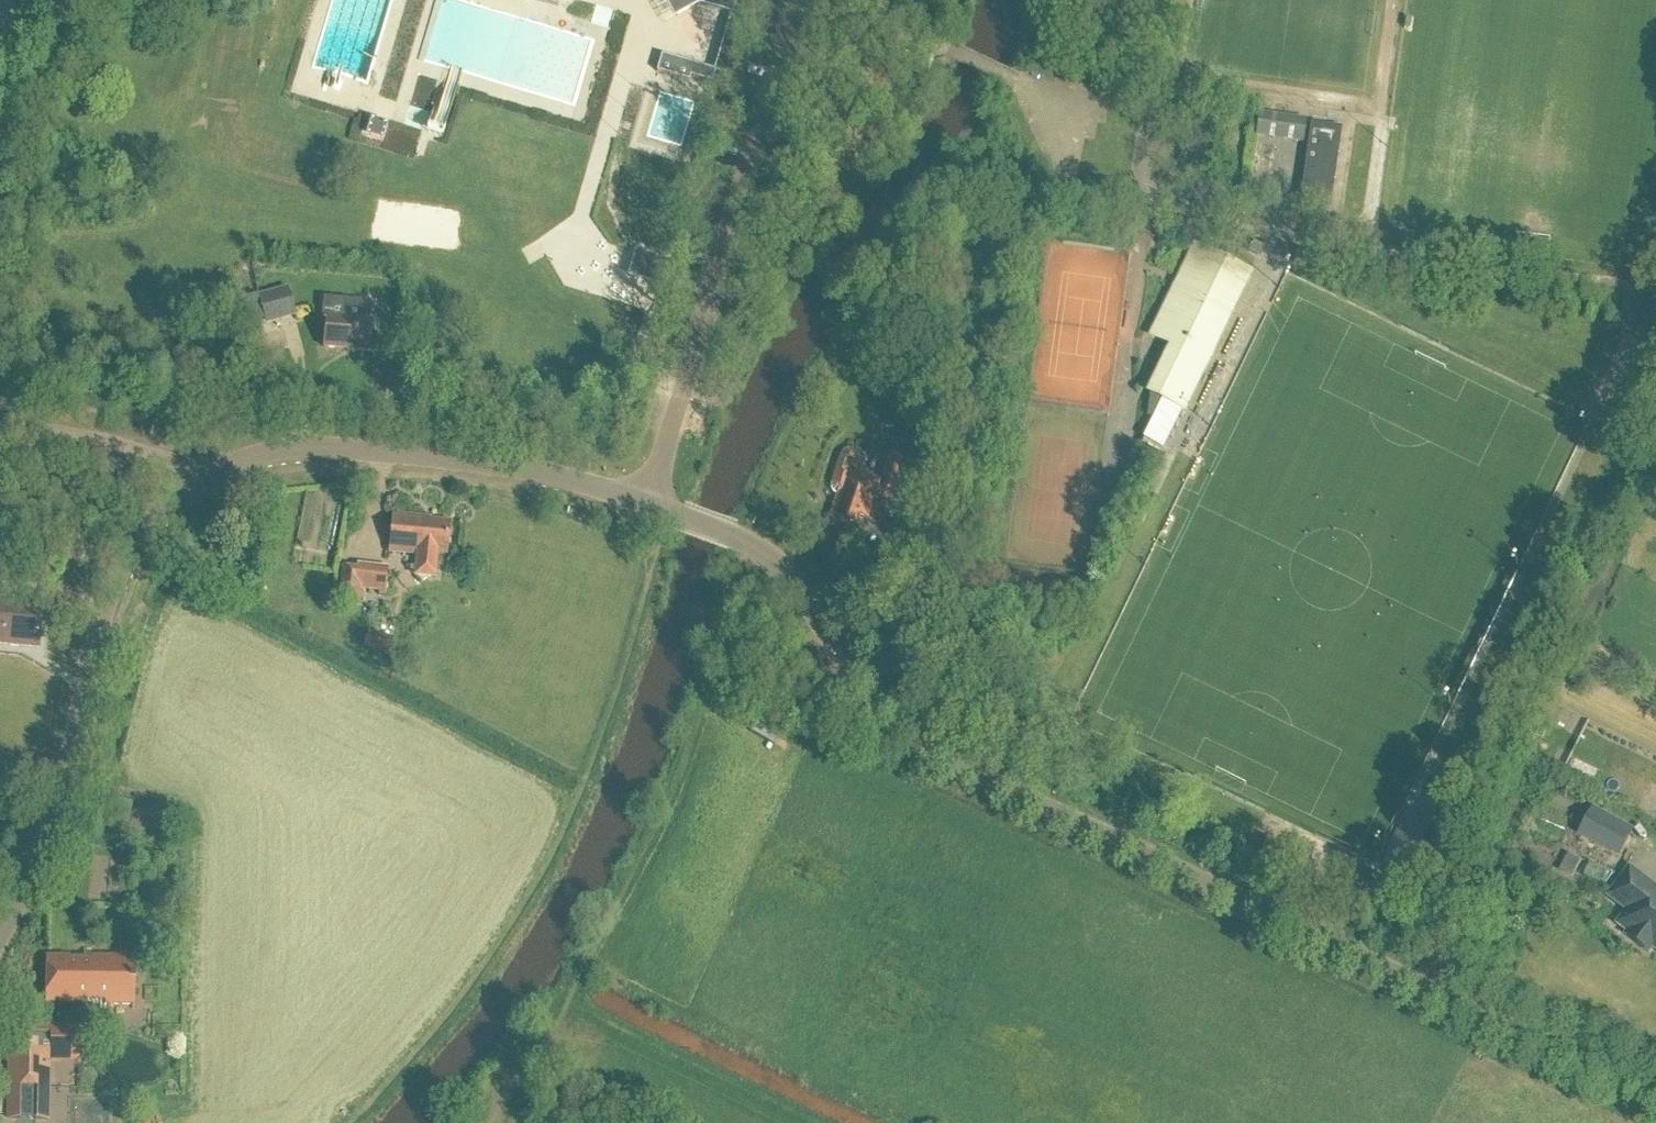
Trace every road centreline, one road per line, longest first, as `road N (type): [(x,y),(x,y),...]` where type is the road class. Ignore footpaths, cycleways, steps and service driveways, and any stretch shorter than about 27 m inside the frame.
road 1 (unclassified): [(1655,1099),(964,772),(877,689),(779,564),(680,516)]
road 2 (unclassified): [(0,932),(62,789),(113,582),(150,518),(187,482),(251,455),(325,446),(567,479),(650,504)]
road 3 (unclassified): [(650,504),(800,0)]

